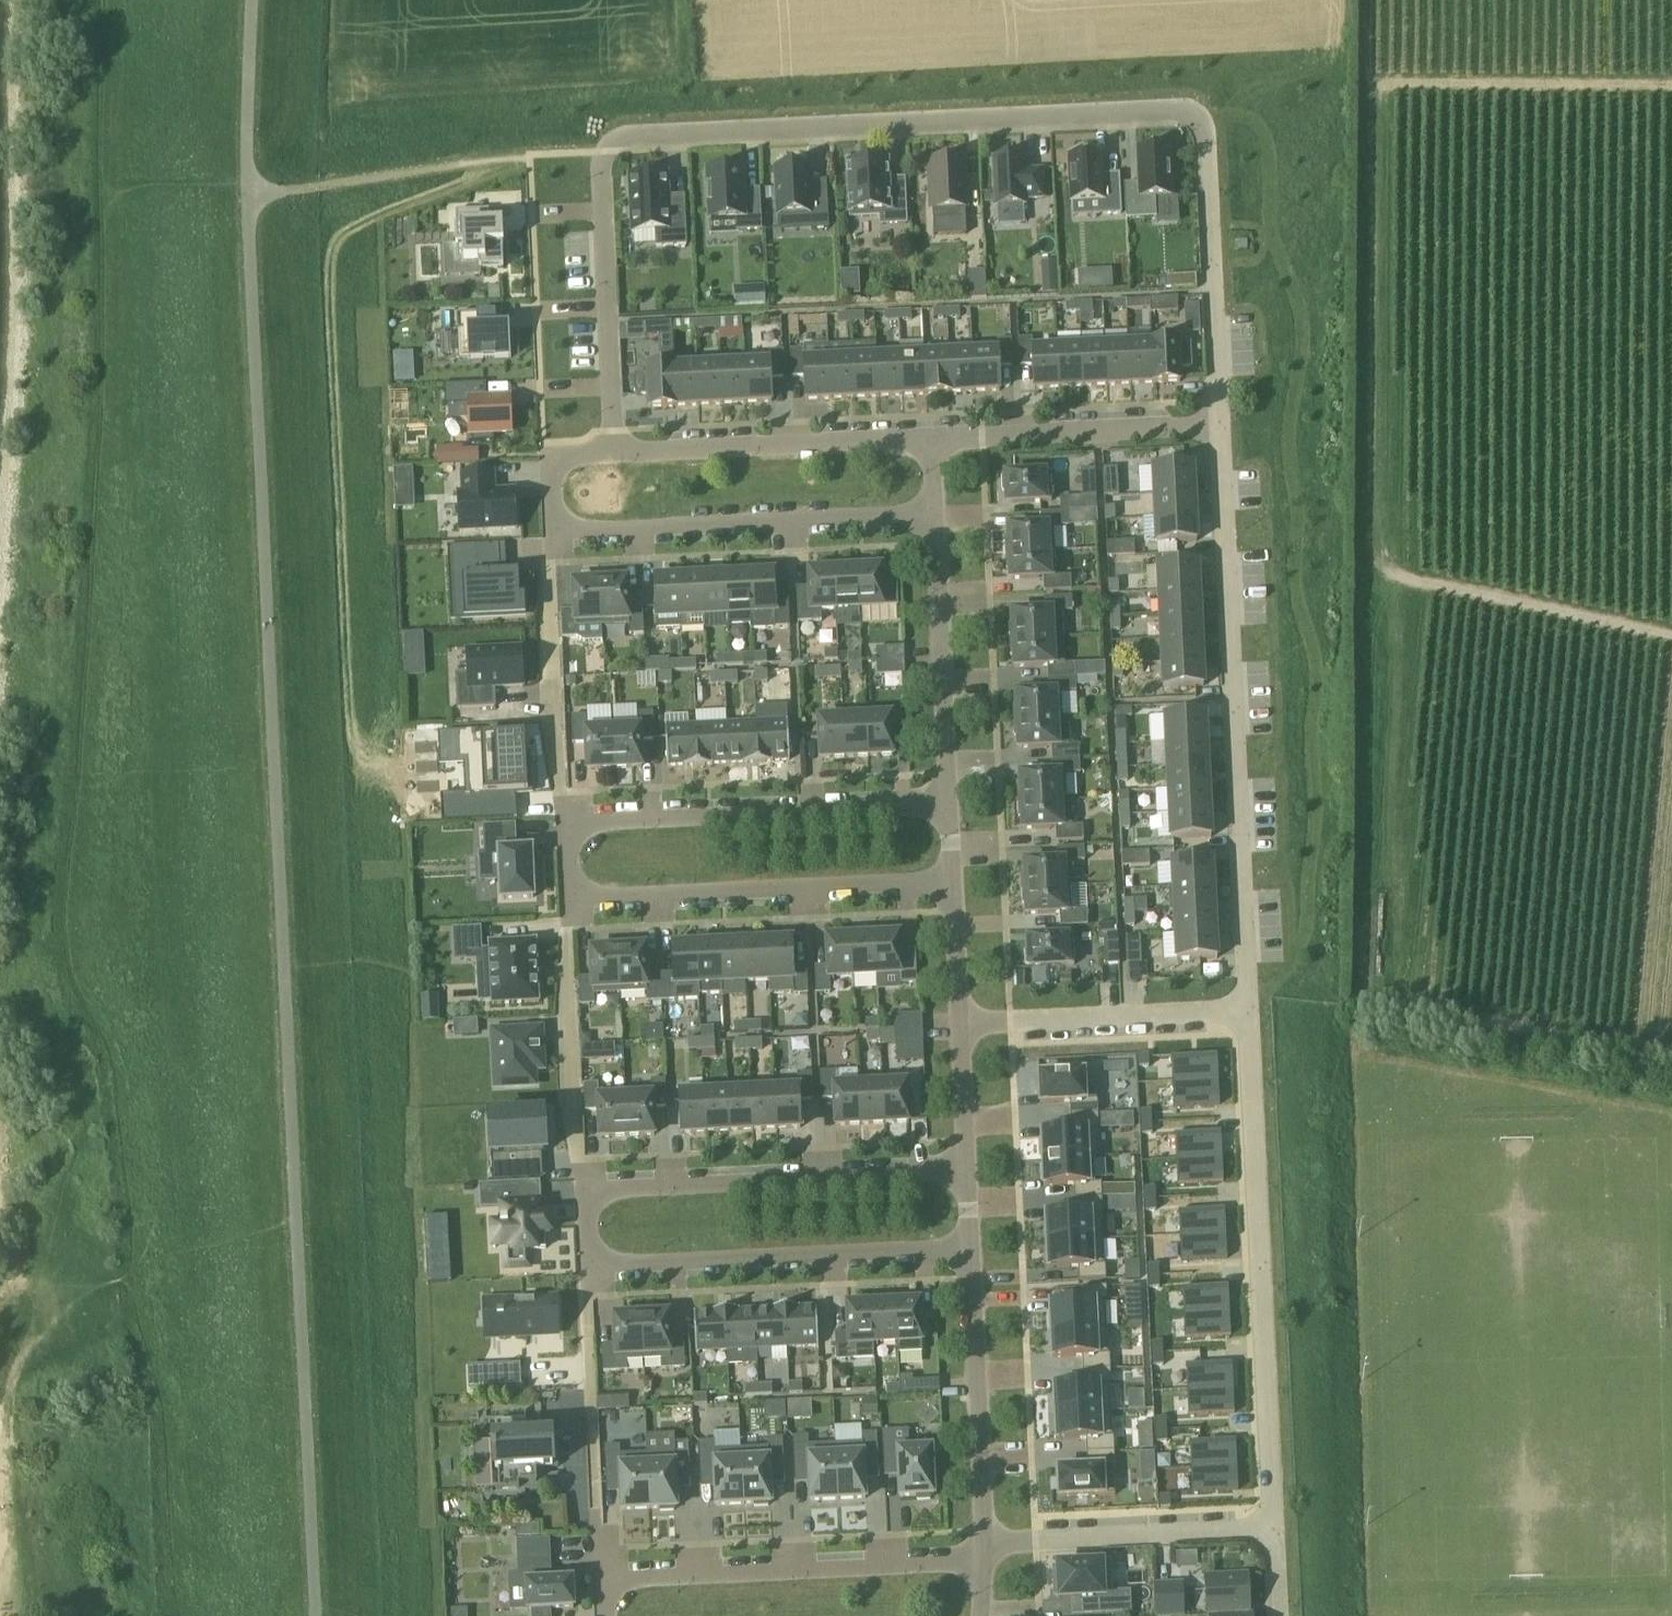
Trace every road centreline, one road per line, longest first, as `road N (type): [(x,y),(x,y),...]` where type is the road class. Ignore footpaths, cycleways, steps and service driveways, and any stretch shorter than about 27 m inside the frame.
road 1 (residential): [(613,453),(600,143),(626,134),(1188,109),(1200,113),(1207,130),(1221,427)]
road 2 (residential): [(970,1174),(588,1190),(591,1270),(974,1253)]
road 3 (residential): [(952,808),(573,823),(577,902),(956,888)]
road 4 (residential): [(1221,427),(1248,1010)]
road 5 (residential): [(1248,1010),(1274,1529)]
road 6 (residential): [(613,453),(559,455),(562,532),(938,513)]
road 7 (residential): [(989,1564),(605,1582),(606,1615)]
road 8 (residential): [(935,439),(613,453)]
road 9 (residential): [(952,808),(938,513)]
road 10 (residential): [(987,1543),(974,1253)]
road 11 (residential): [(1274,1529),(987,1543)]
road 12 (residential): [(1221,427),(935,439)]
road 13 (residential): [(1248,1010),(963,1027)]
road 14 (residential): [(970,1174),(963,1027)]
road 15 (residential): [(963,1027),(956,888)]

